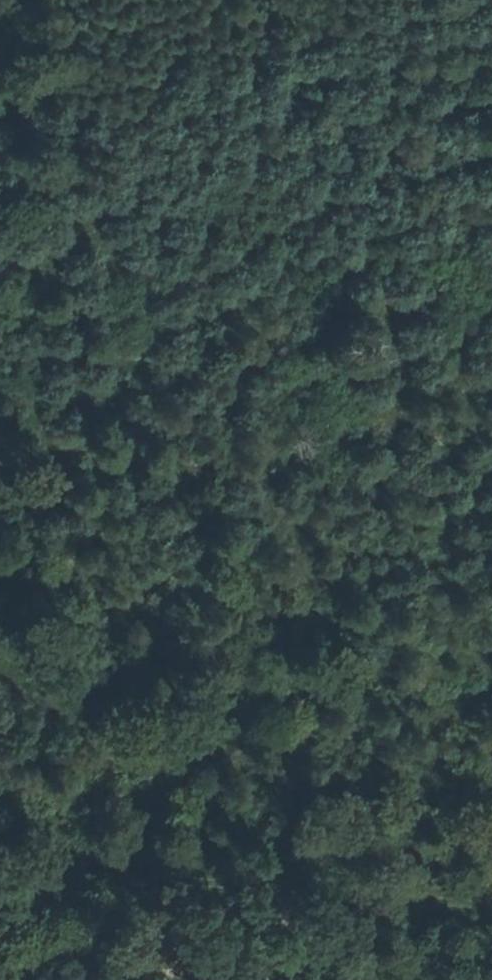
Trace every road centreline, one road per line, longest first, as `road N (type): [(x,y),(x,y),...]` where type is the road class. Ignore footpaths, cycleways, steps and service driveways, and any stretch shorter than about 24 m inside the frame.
road 1 (track): [(491,907),(0,857)]

